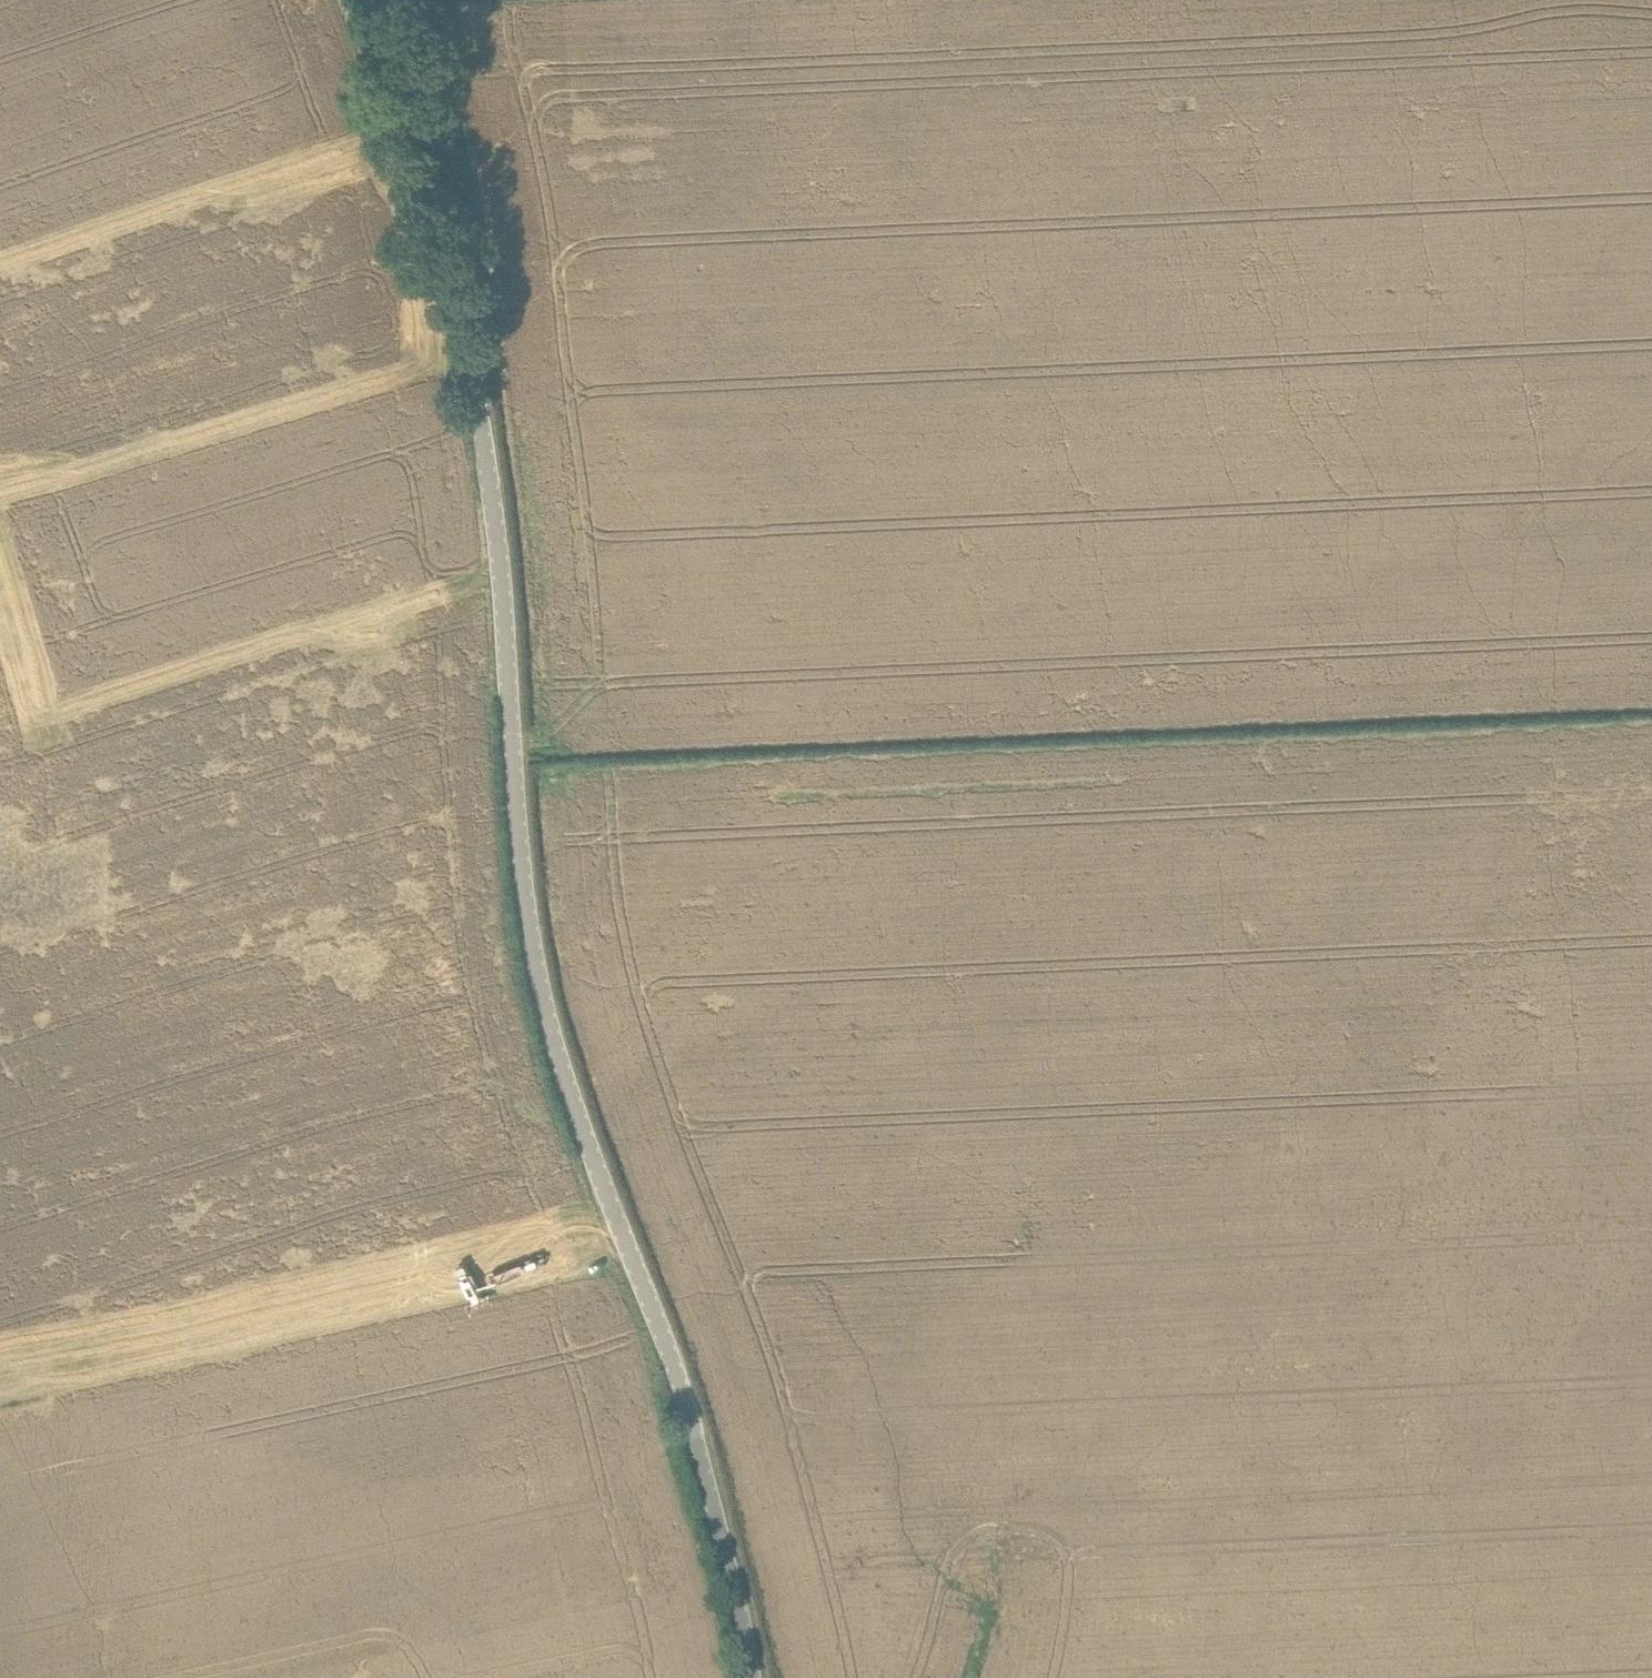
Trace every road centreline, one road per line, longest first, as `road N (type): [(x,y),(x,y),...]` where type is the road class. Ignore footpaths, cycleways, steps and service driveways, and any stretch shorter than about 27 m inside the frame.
road 1 (unclassified): [(751,1677),(690,1419),(573,1103),(535,966),(496,528),(460,285),(437,164),(378,0)]

